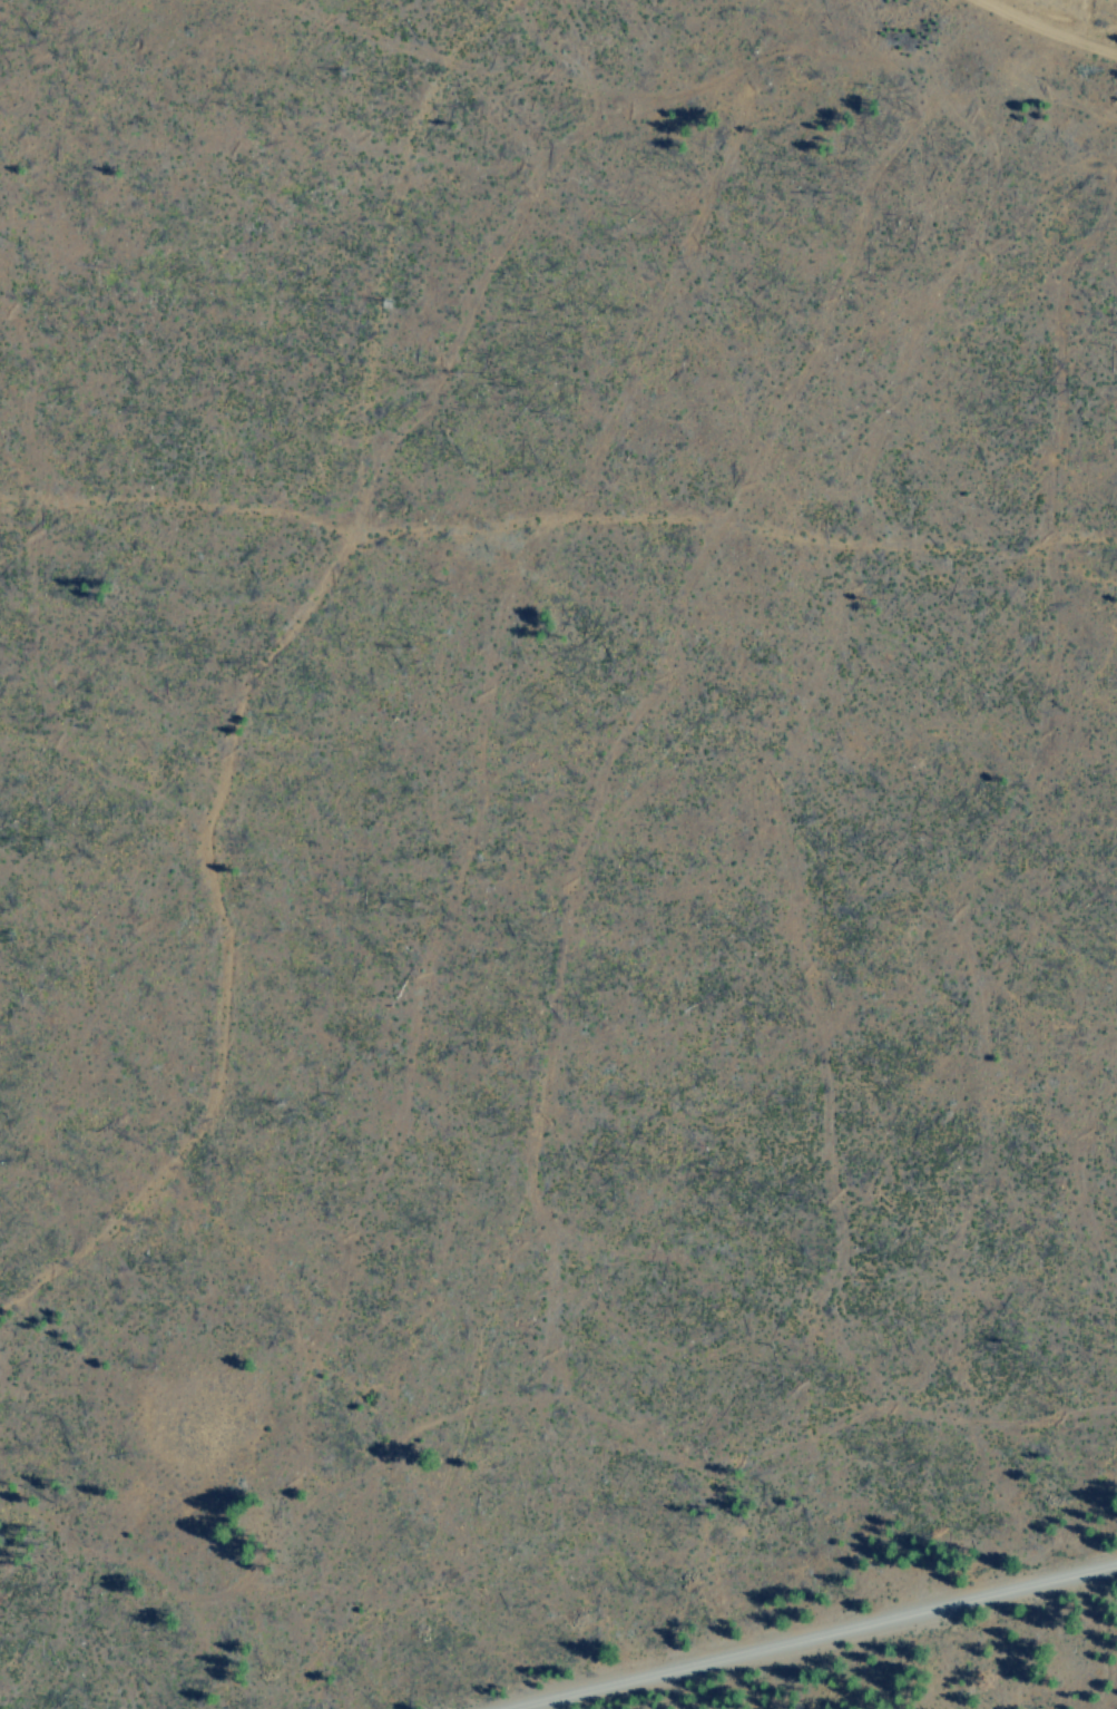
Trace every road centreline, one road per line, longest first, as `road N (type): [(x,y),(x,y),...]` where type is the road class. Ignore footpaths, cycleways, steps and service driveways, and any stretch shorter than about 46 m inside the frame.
road 1 (track): [(0,1256),(172,1092),(198,703),(312,596),(479,529),(778,536),(1116,563)]
road 2 (track): [(160,1708),(1116,1473)]

